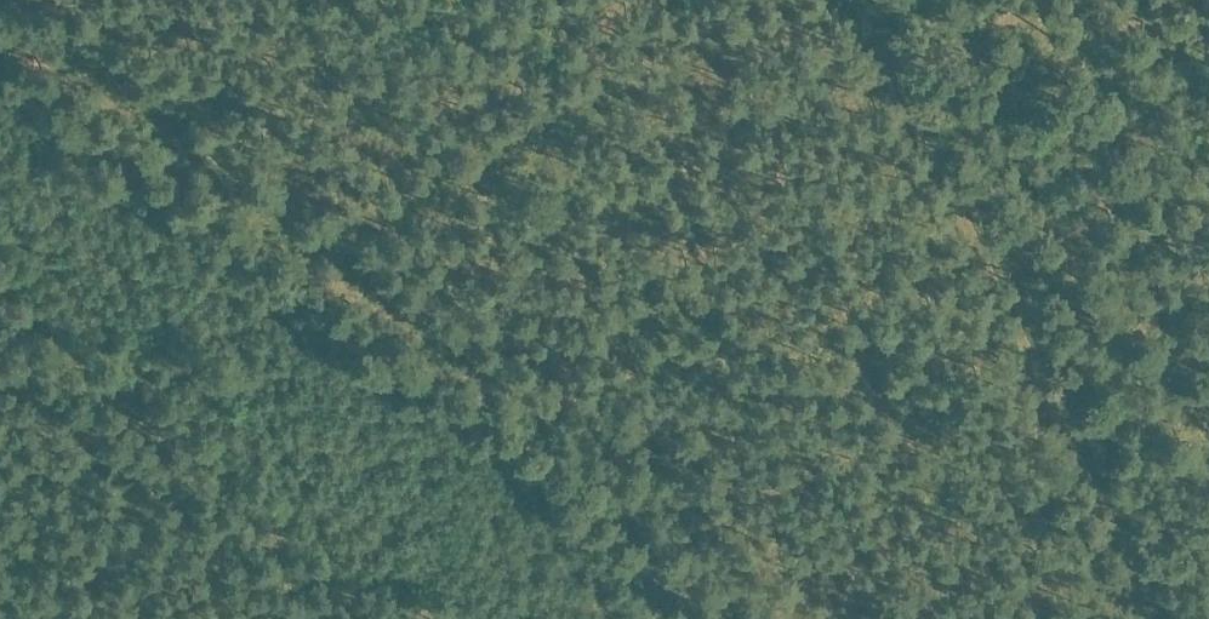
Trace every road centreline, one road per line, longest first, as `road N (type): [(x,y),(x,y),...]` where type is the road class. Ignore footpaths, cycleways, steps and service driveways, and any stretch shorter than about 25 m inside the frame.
road 1 (track): [(1160,618),(855,0)]
road 2 (track): [(948,187),(1143,118),(1208,64)]

